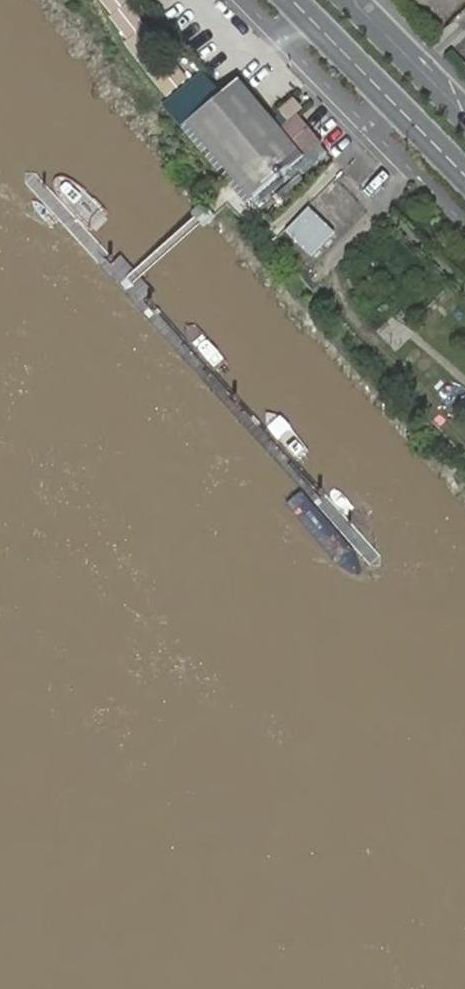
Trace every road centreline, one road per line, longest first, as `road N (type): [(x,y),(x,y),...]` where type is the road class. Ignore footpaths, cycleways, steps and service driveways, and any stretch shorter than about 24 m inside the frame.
road 1 (secondary): [(293,0),(464,174)]
road 2 (secondary): [(464,115),(352,0)]

